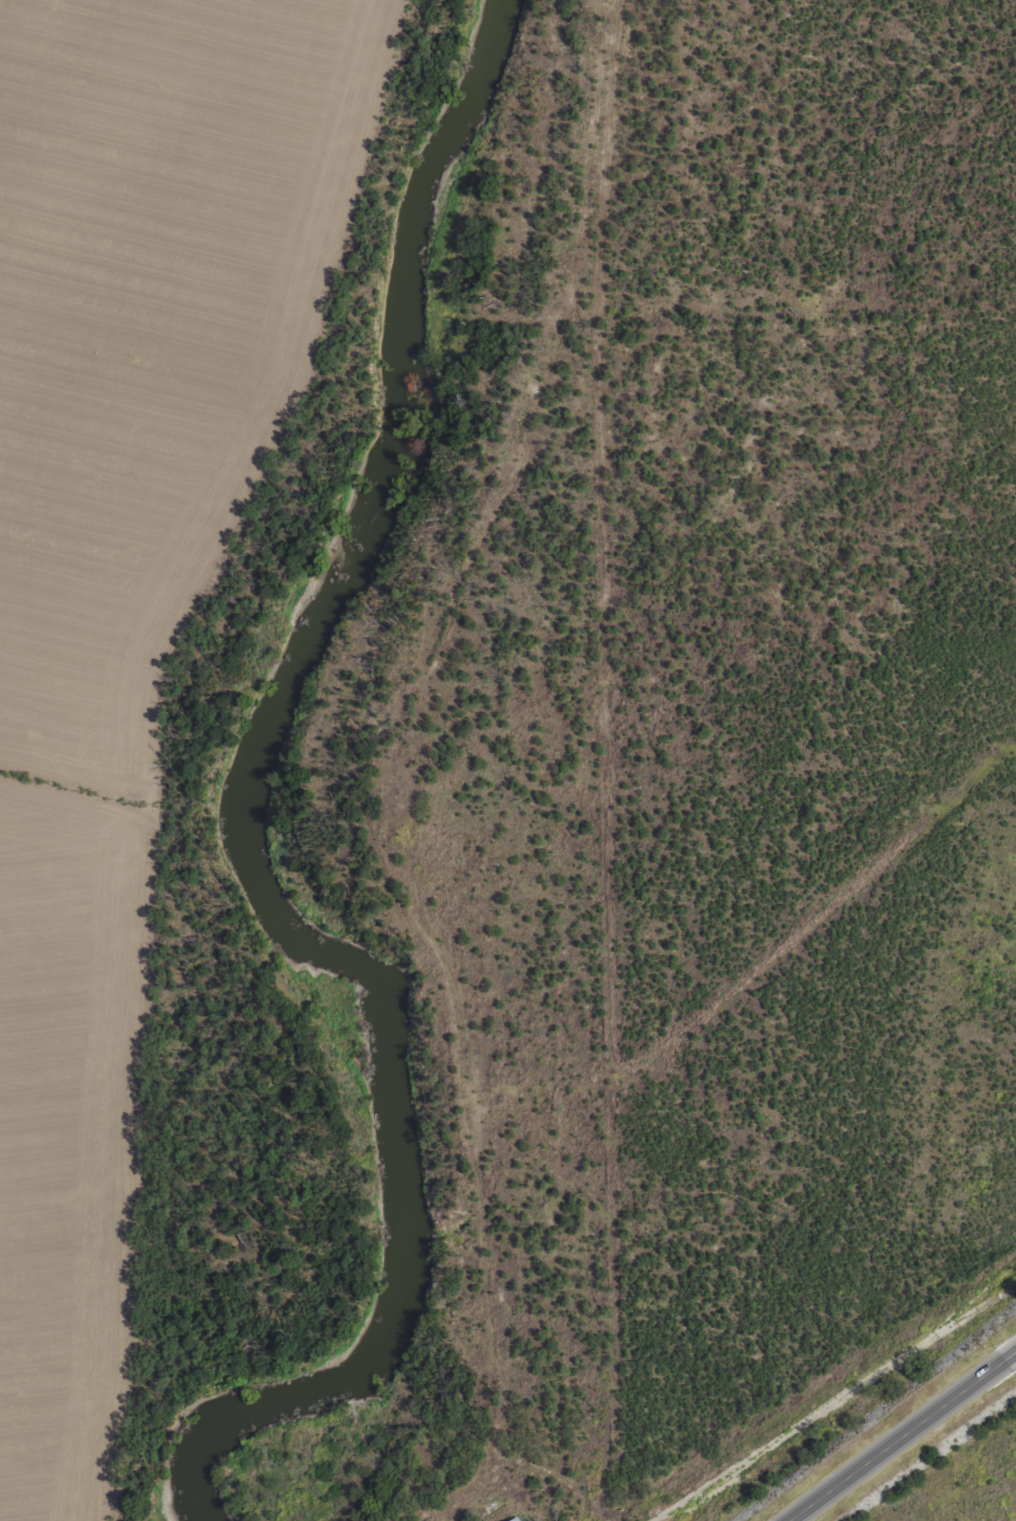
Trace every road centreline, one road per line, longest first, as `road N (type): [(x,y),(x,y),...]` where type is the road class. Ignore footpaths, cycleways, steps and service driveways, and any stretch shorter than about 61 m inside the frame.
road 1 (trunk): [(808,1520),(1015,1365)]

